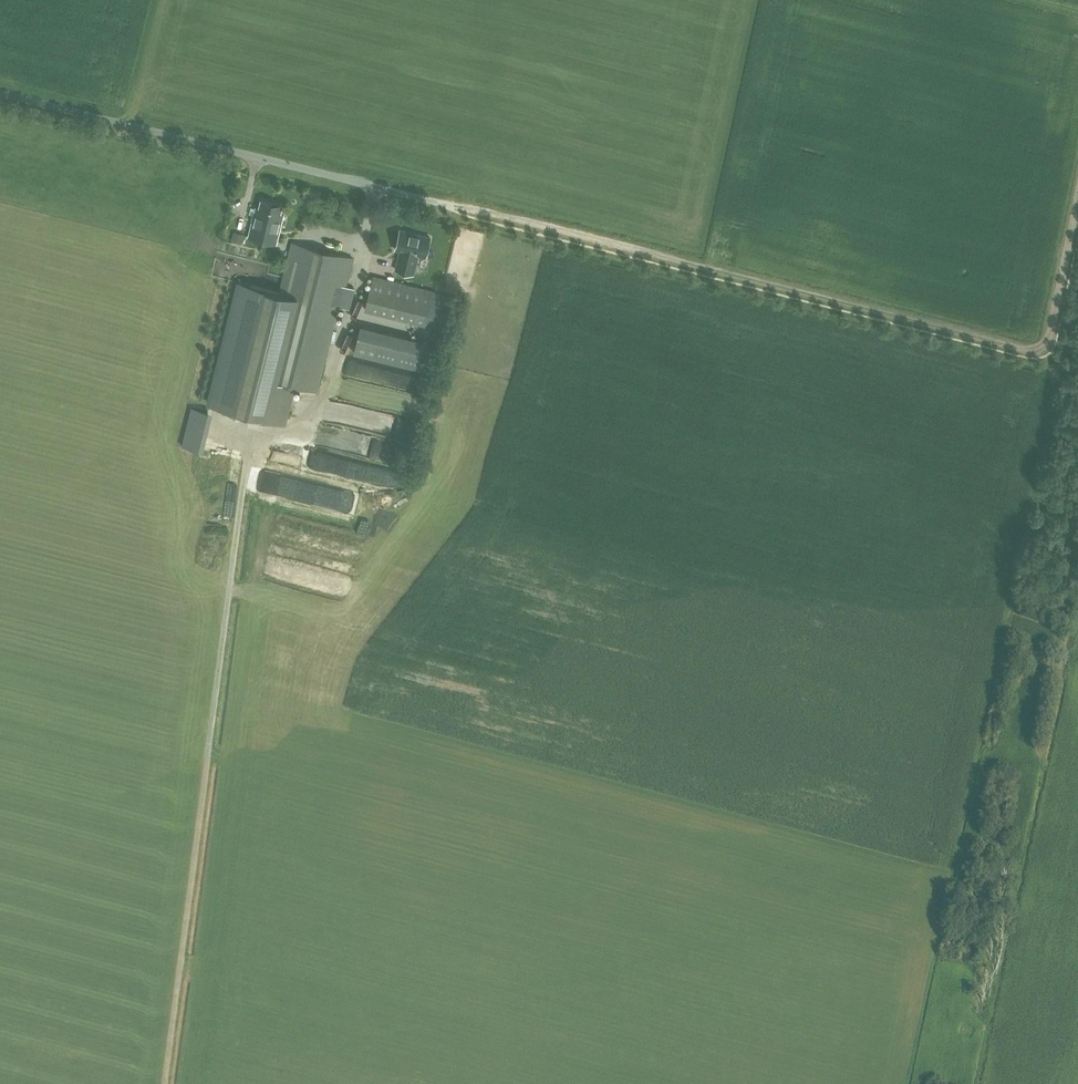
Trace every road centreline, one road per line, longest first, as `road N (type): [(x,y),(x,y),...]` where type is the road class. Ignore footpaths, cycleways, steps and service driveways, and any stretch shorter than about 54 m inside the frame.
road 1 (track): [(1077,199),(1051,333),(1034,349),(442,203)]
road 2 (unclassified): [(442,203),(0,93)]

